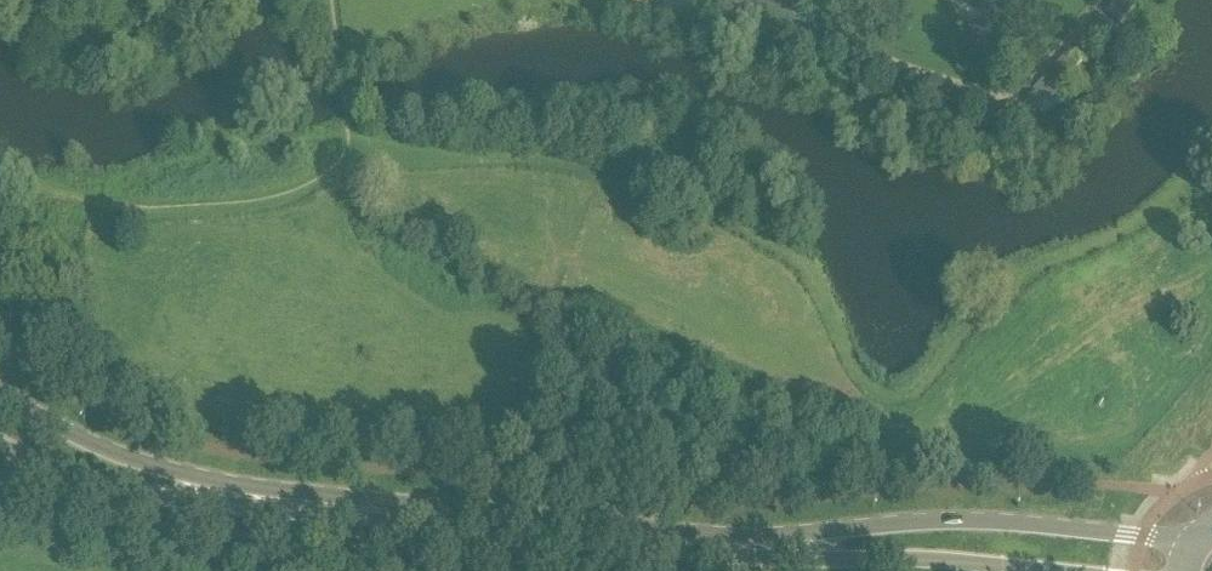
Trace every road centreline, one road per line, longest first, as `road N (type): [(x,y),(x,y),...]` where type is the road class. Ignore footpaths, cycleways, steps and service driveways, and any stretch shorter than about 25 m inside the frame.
road 1 (tertiary): [(705,548),(192,494)]
road 2 (tertiary): [(1193,547),(894,526),(705,548)]
road 3 (tertiary): [(705,548),(984,570)]
road 4 (tertiary): [(192,494),(0,399)]
road 5 (tertiary): [(0,440),(67,473),(192,494)]

